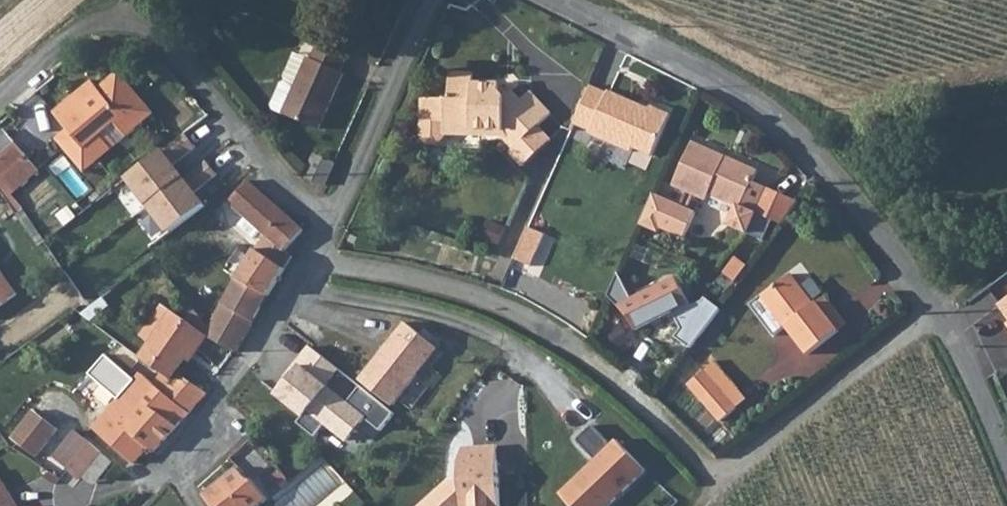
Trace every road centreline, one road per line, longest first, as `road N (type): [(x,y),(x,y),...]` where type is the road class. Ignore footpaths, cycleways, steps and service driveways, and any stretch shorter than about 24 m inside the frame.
road 1 (residential): [(1006,474),(936,311),(817,153),(762,104),(560,0)]
road 2 (residential): [(331,220),(147,28),(94,15),(0,93)]
road 3 (residential): [(165,468),(314,258),(331,220)]
road 4 (residential): [(331,220),(431,0)]

